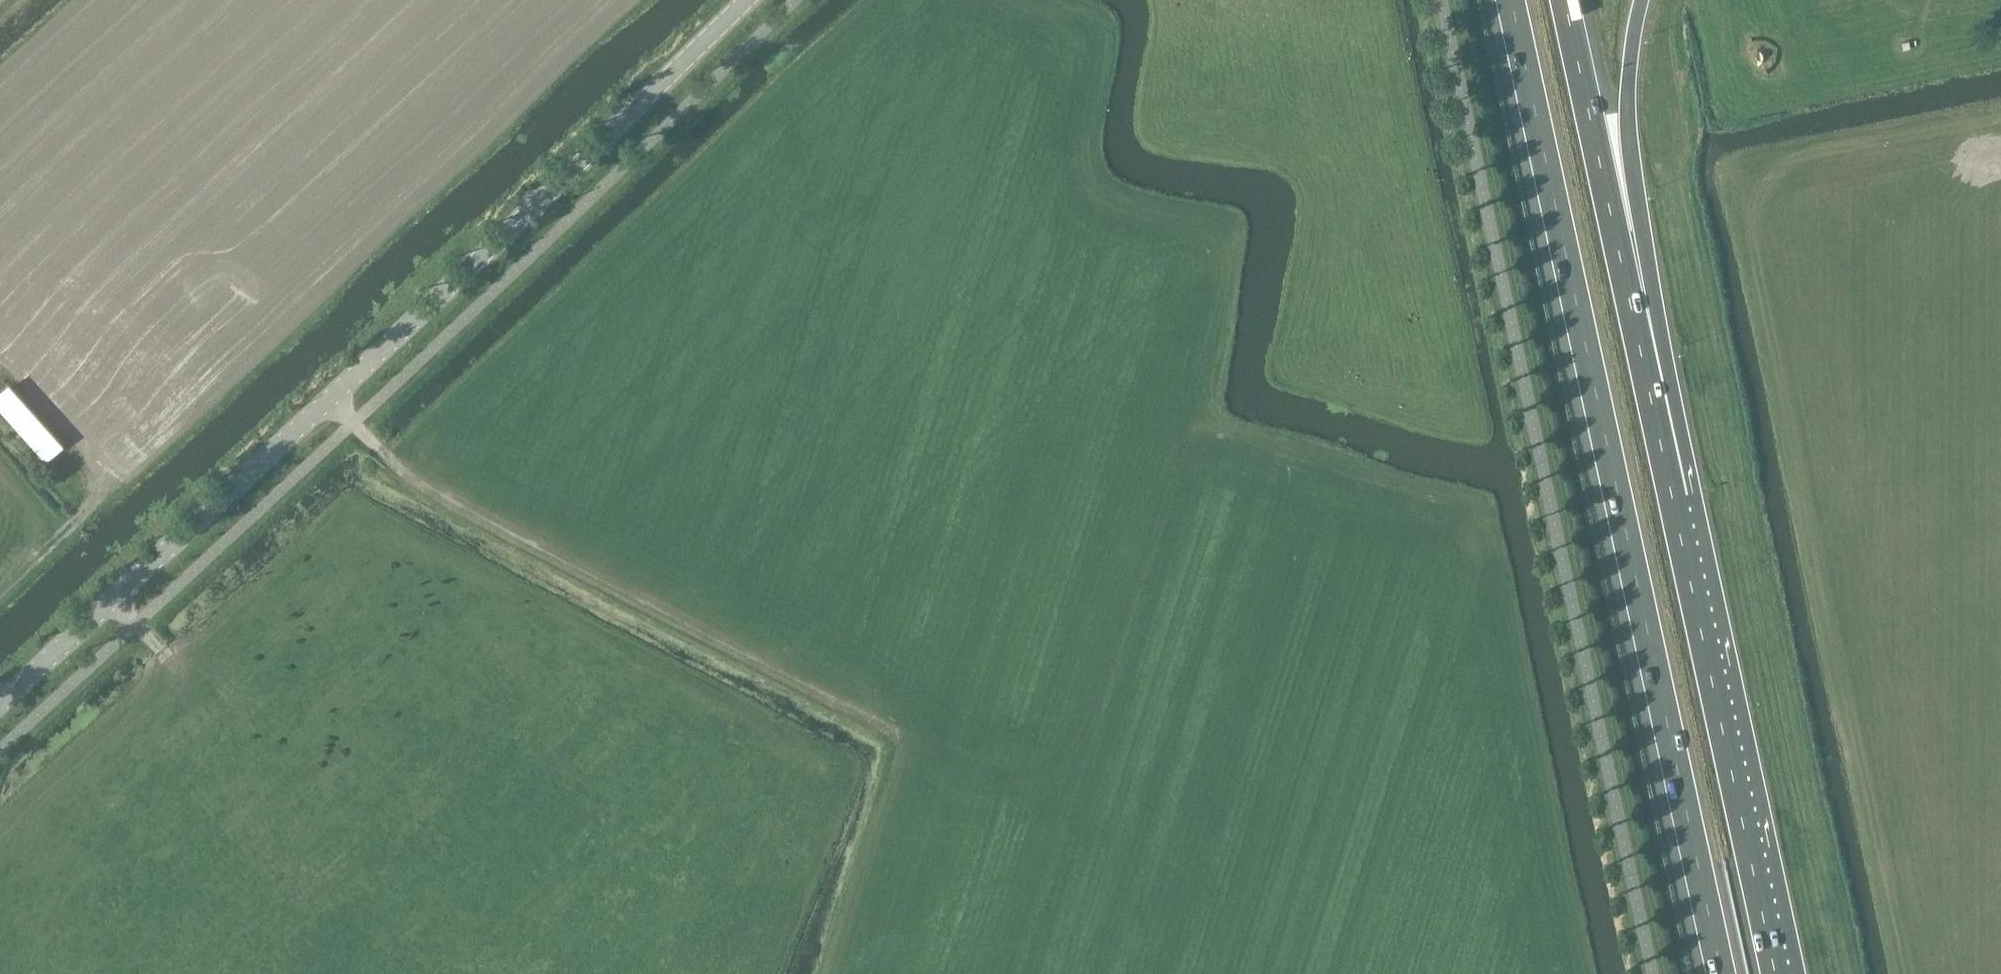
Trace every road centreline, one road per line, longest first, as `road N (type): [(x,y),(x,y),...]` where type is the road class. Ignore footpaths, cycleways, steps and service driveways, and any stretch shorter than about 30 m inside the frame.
road 1 (tertiary): [(0,704),(745,0)]
road 2 (motorway): [(1512,0),(1722,973)]
road 3 (motorway): [(1699,582),(1565,0)]
road 4 (motorway): [(1699,582),(1631,153),(1629,76),(1641,0)]
road 5 (motorway): [(1779,973),(1699,582)]

